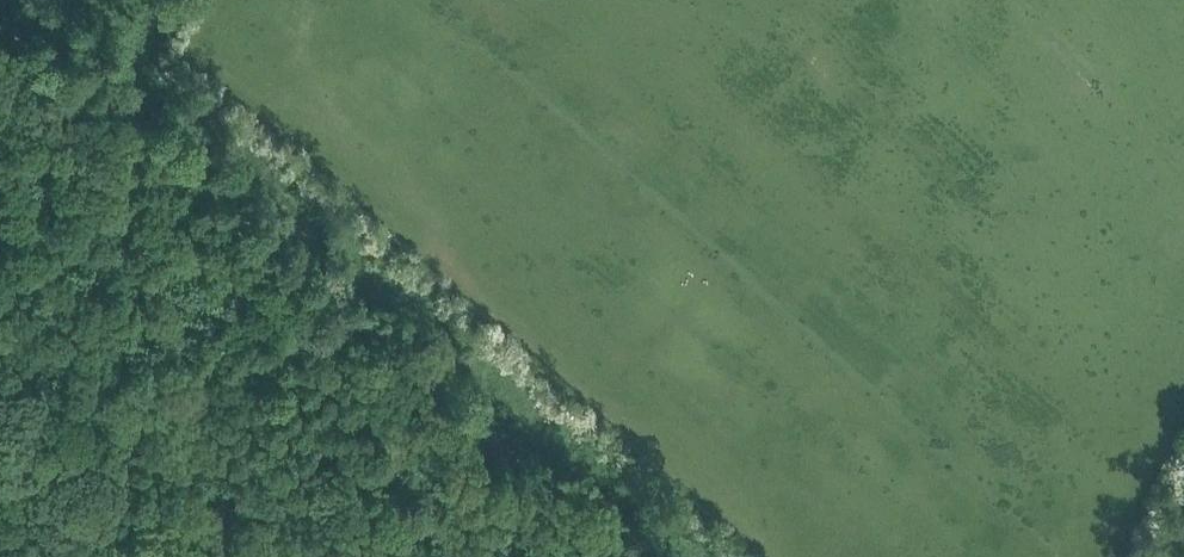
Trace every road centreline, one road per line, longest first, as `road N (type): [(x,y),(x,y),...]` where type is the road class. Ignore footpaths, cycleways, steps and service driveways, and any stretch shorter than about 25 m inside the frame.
road 1 (unclassified): [(0,4),(601,556)]

